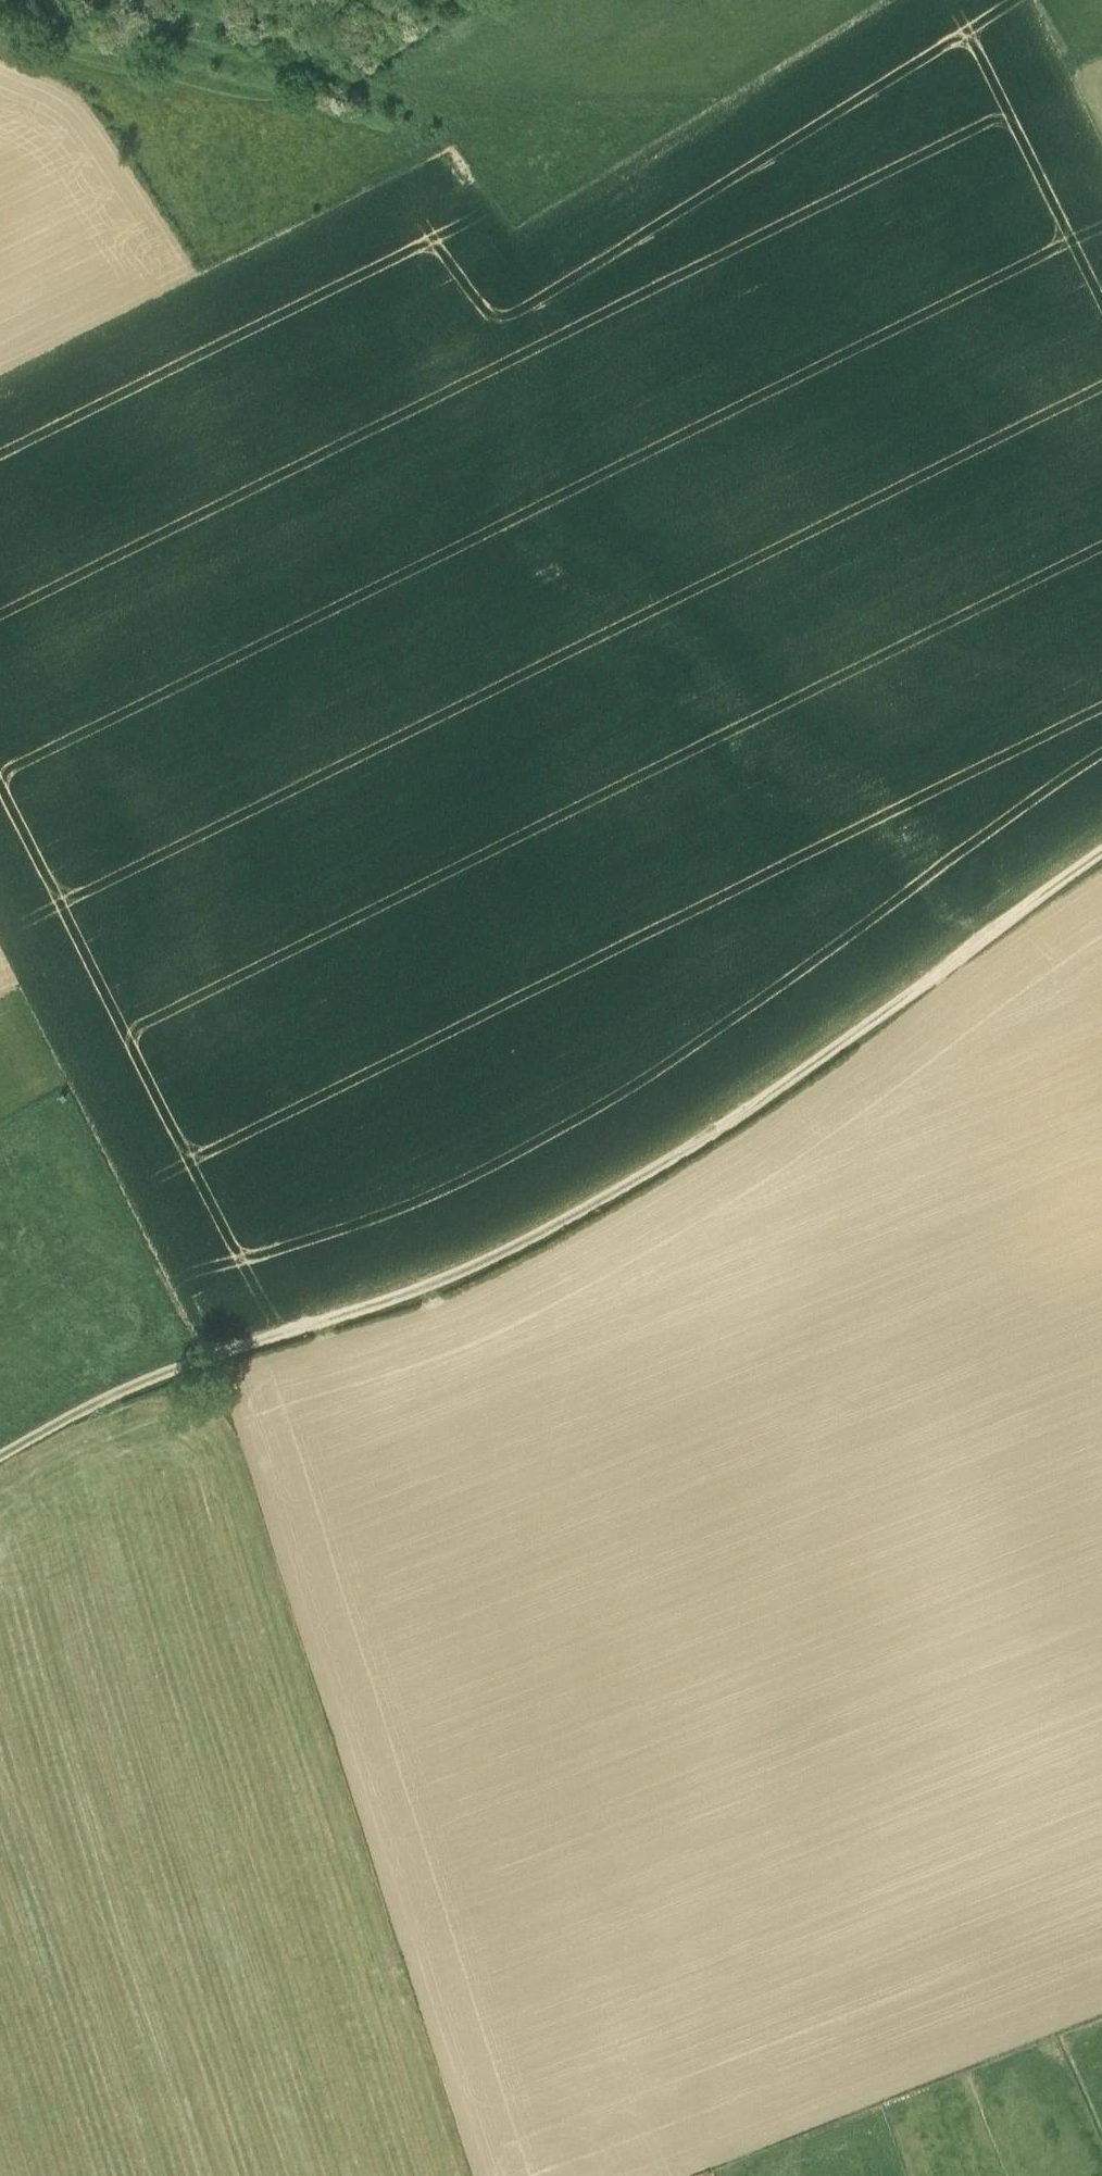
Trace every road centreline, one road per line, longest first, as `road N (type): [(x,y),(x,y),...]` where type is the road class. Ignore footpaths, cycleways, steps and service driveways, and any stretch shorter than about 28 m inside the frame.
road 1 (track): [(1101,853),(853,1038),(572,1218),(395,1299),(144,1380),(0,1455)]
road 2 (track): [(193,70),(143,70),(0,39)]

